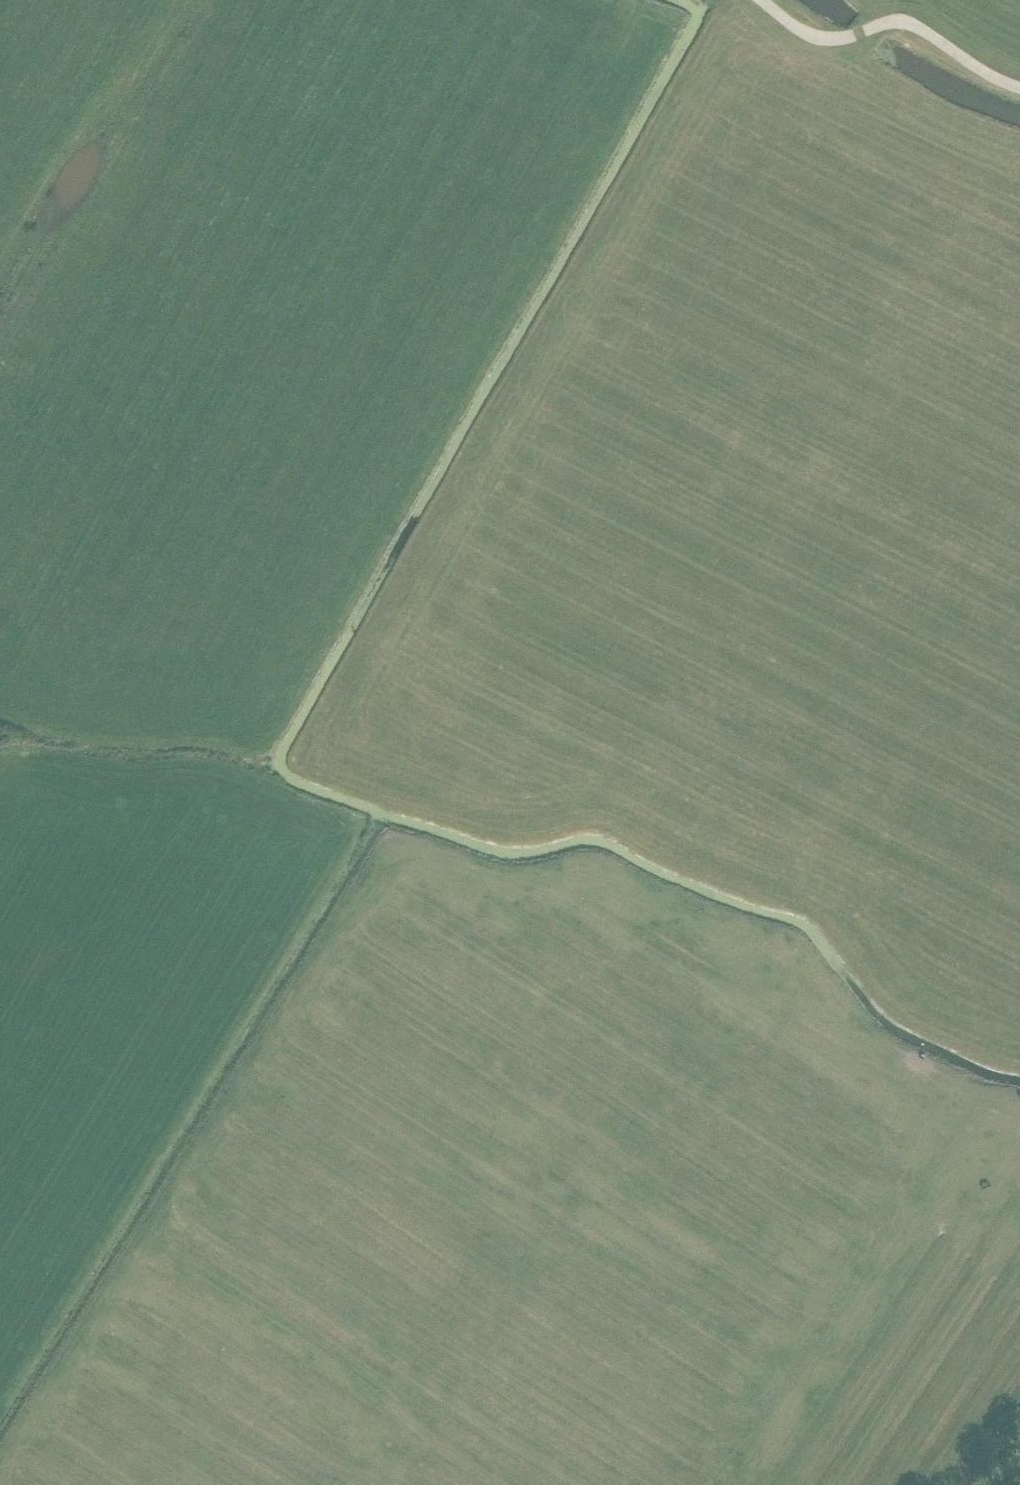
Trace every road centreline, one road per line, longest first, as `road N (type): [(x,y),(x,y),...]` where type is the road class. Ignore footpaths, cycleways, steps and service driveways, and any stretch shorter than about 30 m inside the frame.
road 1 (unclassified): [(1019,93),(906,28),(832,47),(809,41),(756,0)]

